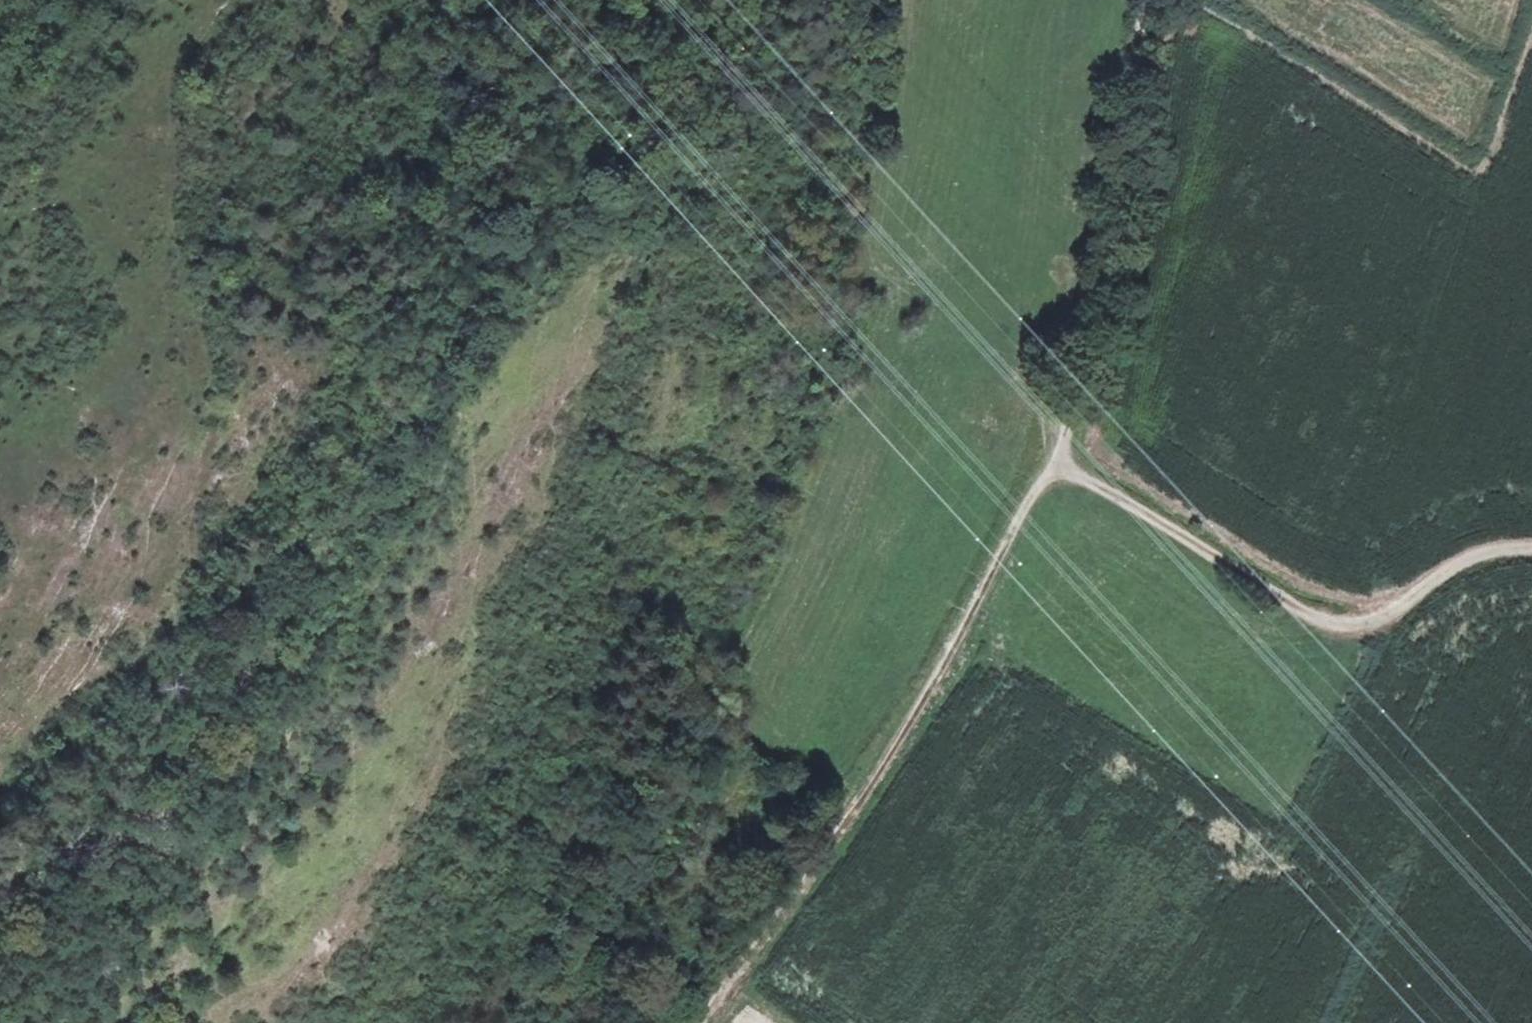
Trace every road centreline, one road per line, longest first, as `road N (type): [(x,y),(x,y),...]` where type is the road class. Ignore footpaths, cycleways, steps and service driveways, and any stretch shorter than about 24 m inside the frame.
road 1 (track): [(698,1022),(885,757),(1056,465)]
road 2 (track): [(1056,465),(1313,618),(1360,627),(1394,613),(1450,566),(1496,551),(1531,551)]
road 3 (track): [(1056,465),(1090,338),(1130,58),(1149,0)]

